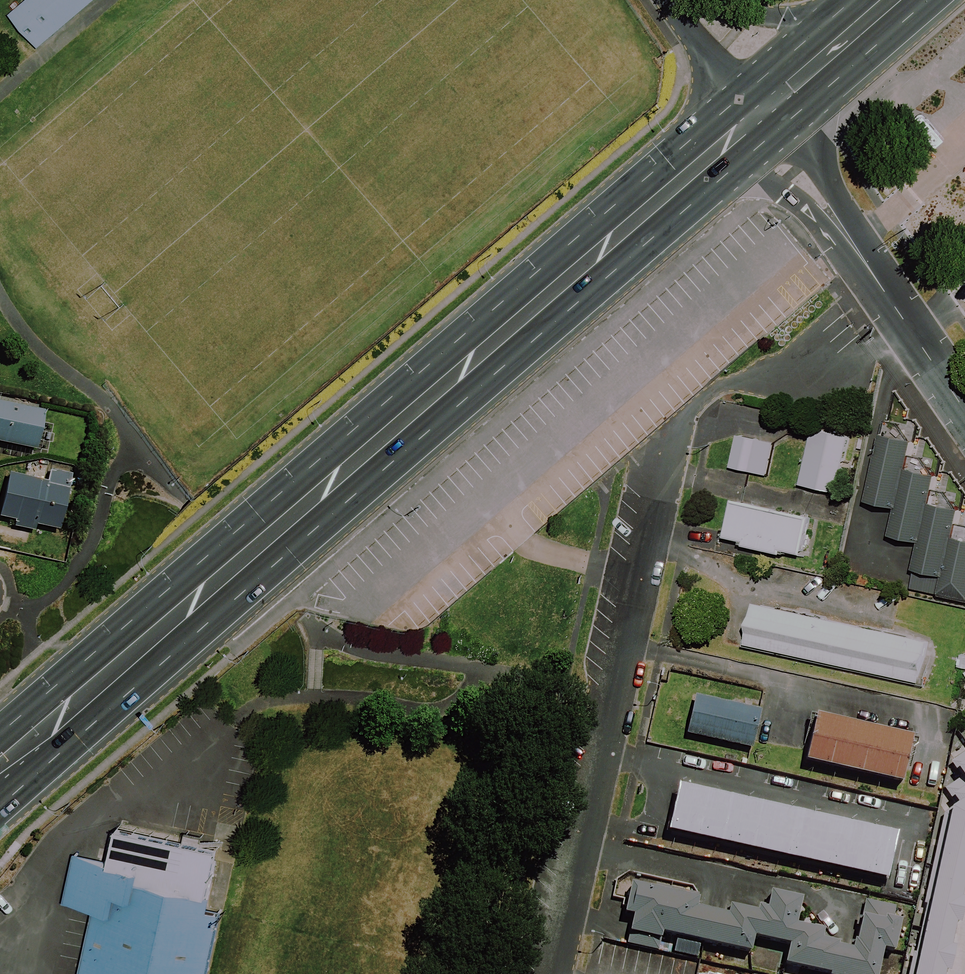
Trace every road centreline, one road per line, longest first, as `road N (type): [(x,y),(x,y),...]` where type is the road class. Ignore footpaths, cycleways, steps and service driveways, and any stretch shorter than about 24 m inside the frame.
road 1 (secondary): [(771,137),(0,807)]
road 2 (secondary): [(0,734),(740,97)]
road 3 (residential): [(557,973),(670,443),(699,403),(727,385),(841,361),(908,327)]
road 4 (unclassified): [(771,137),(908,327)]
road 5 (secondary): [(928,0),(771,137)]
road 6 (residential): [(740,97),(669,0)]

